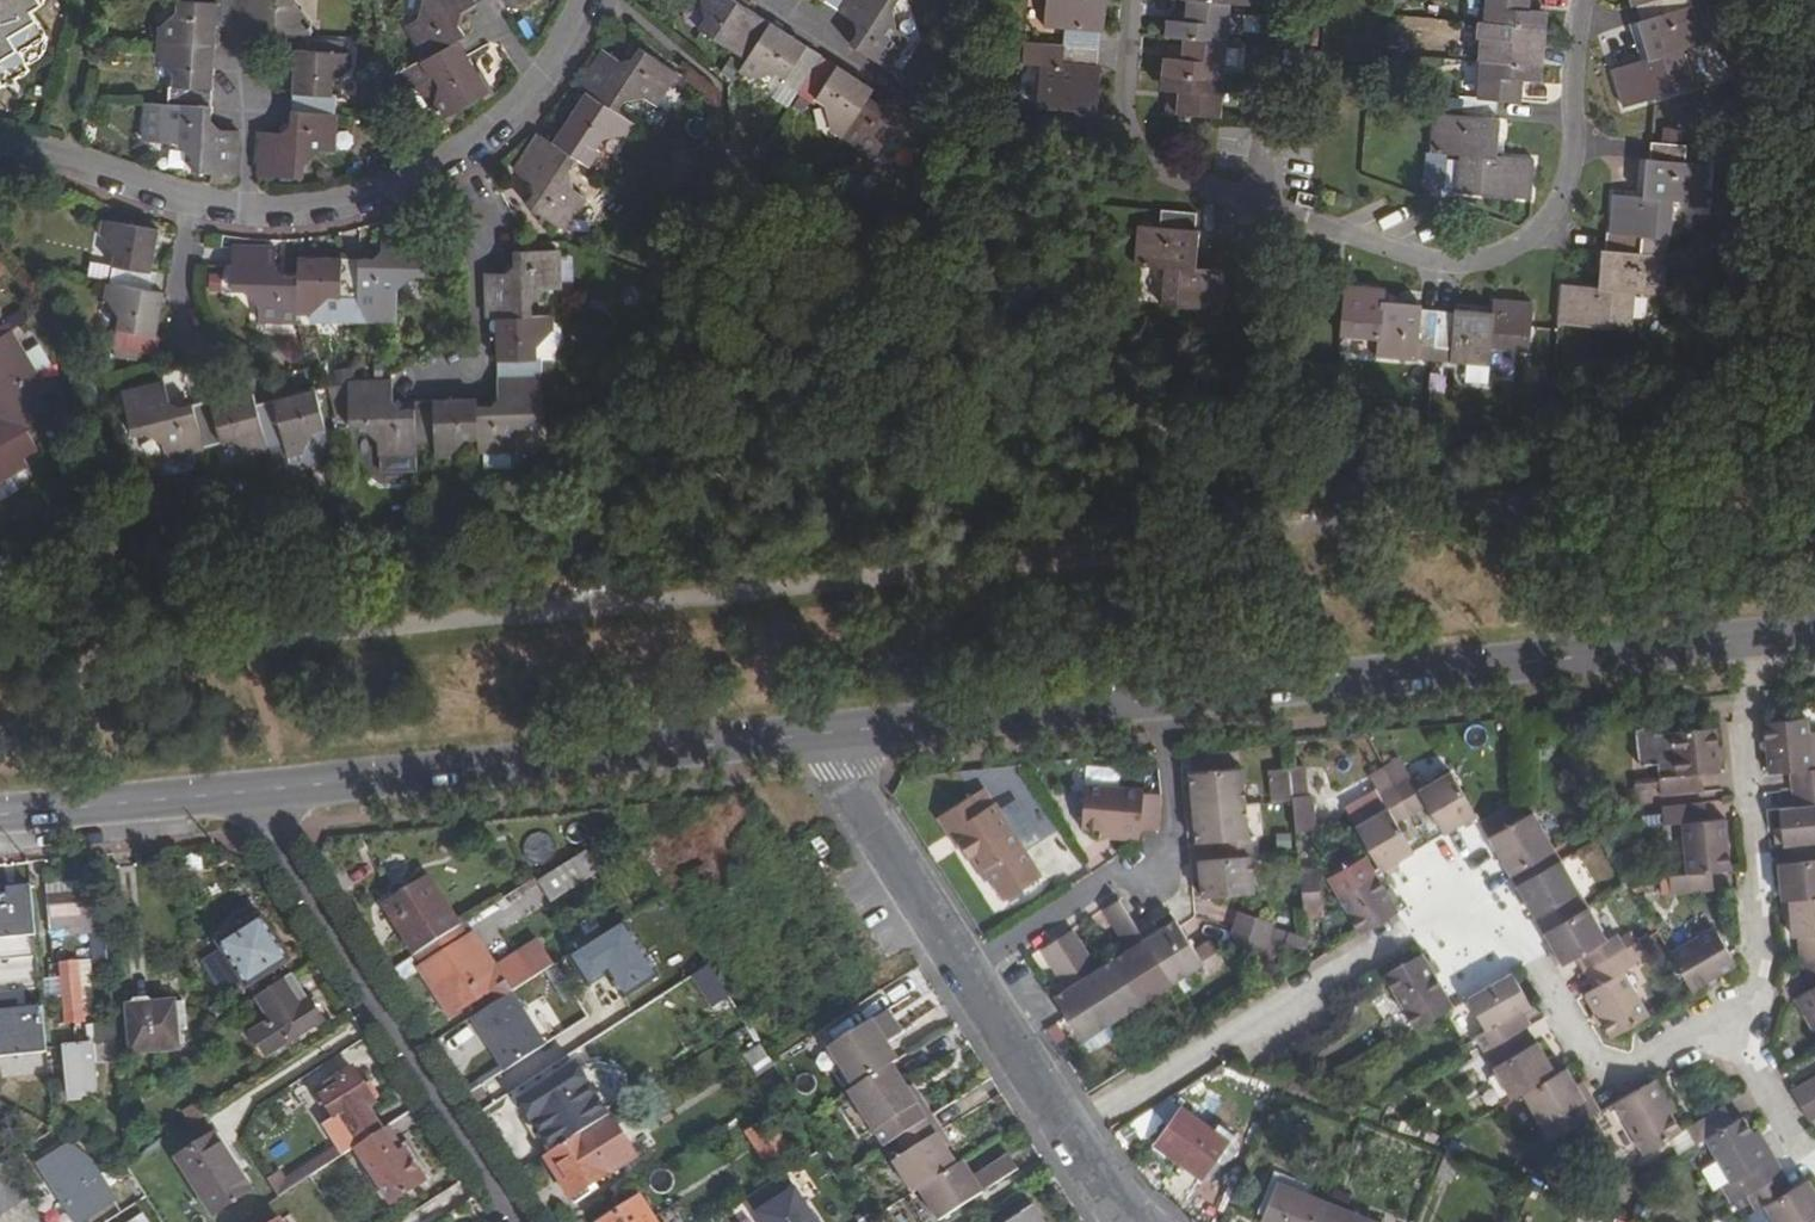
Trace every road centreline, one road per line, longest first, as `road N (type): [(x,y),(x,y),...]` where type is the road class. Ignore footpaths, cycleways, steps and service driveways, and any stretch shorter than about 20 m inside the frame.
road 1 (secondary): [(835,732),(1814,633)]
road 2 (residential): [(1134,0),(1127,106),(1144,148),(1168,172),(1442,263),(1504,253),(1544,229),(1570,188),(1584,0)]
road 3 (residential): [(596,0),(574,46),(504,126),(422,180),(376,199),(324,211),(225,210),(0,148)]
road 4 (residential): [(1135,1221),(846,770),(835,732)]
road 5 (secondary): [(266,789),(835,732)]
road 6 (residential): [(521,1221),(276,834),(266,789)]
road 7 (secondary): [(0,814),(266,789)]

